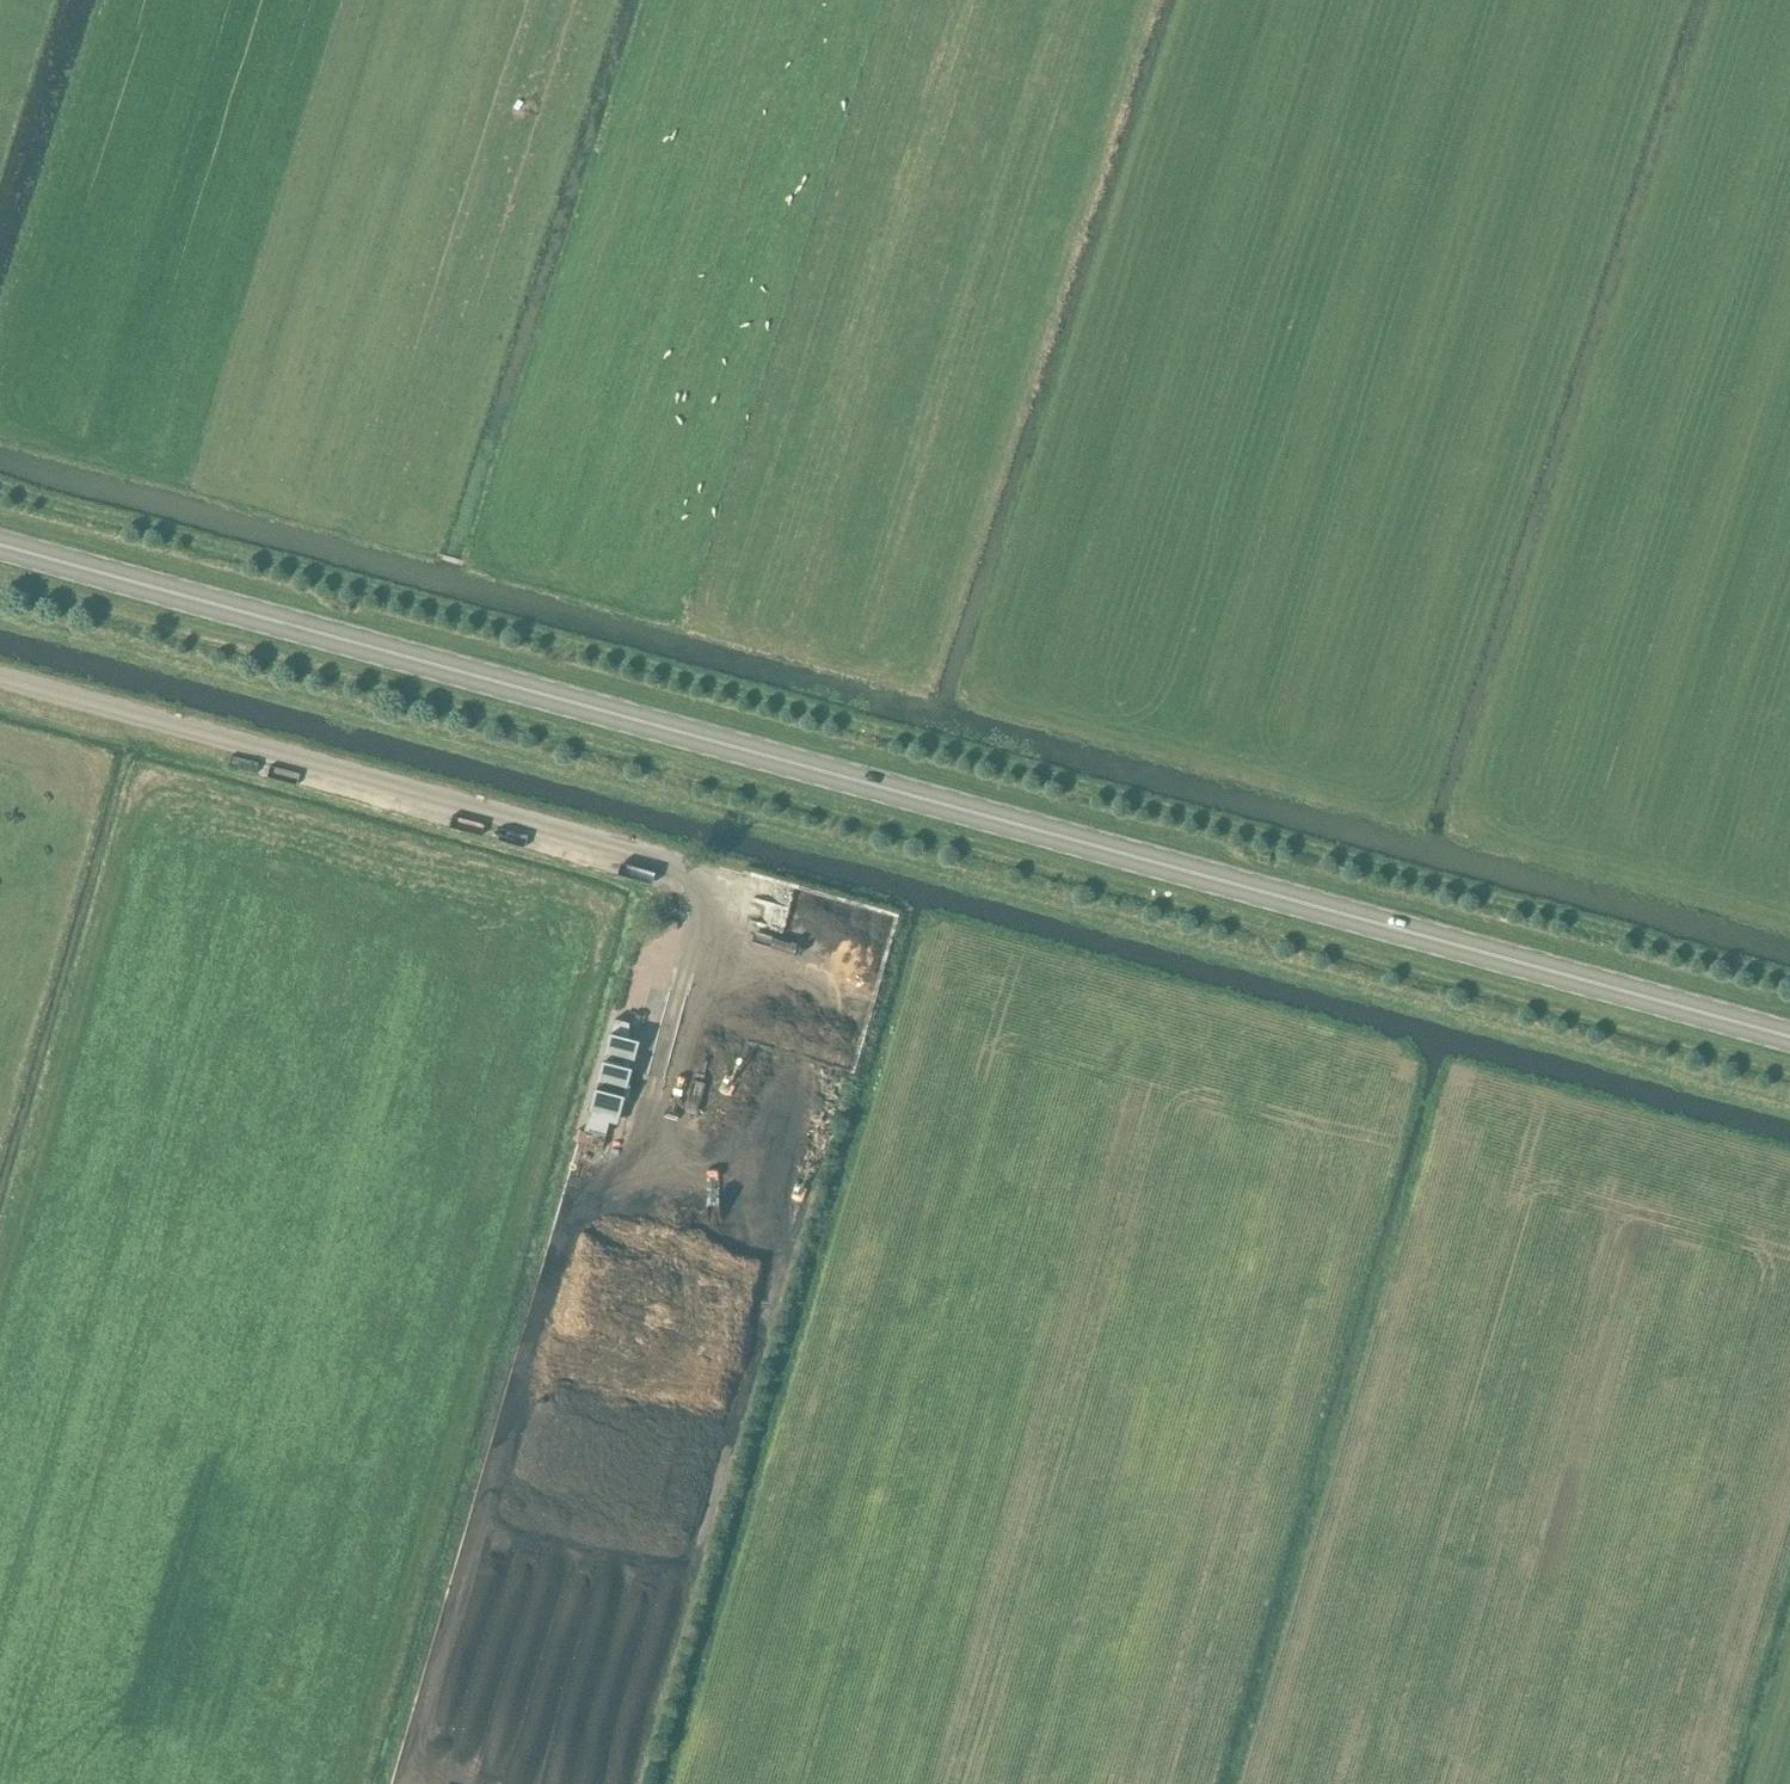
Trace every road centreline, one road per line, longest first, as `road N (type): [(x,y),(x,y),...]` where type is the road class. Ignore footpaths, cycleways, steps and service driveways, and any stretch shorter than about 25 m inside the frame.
road 1 (primary): [(1789,1036),(0,544)]

